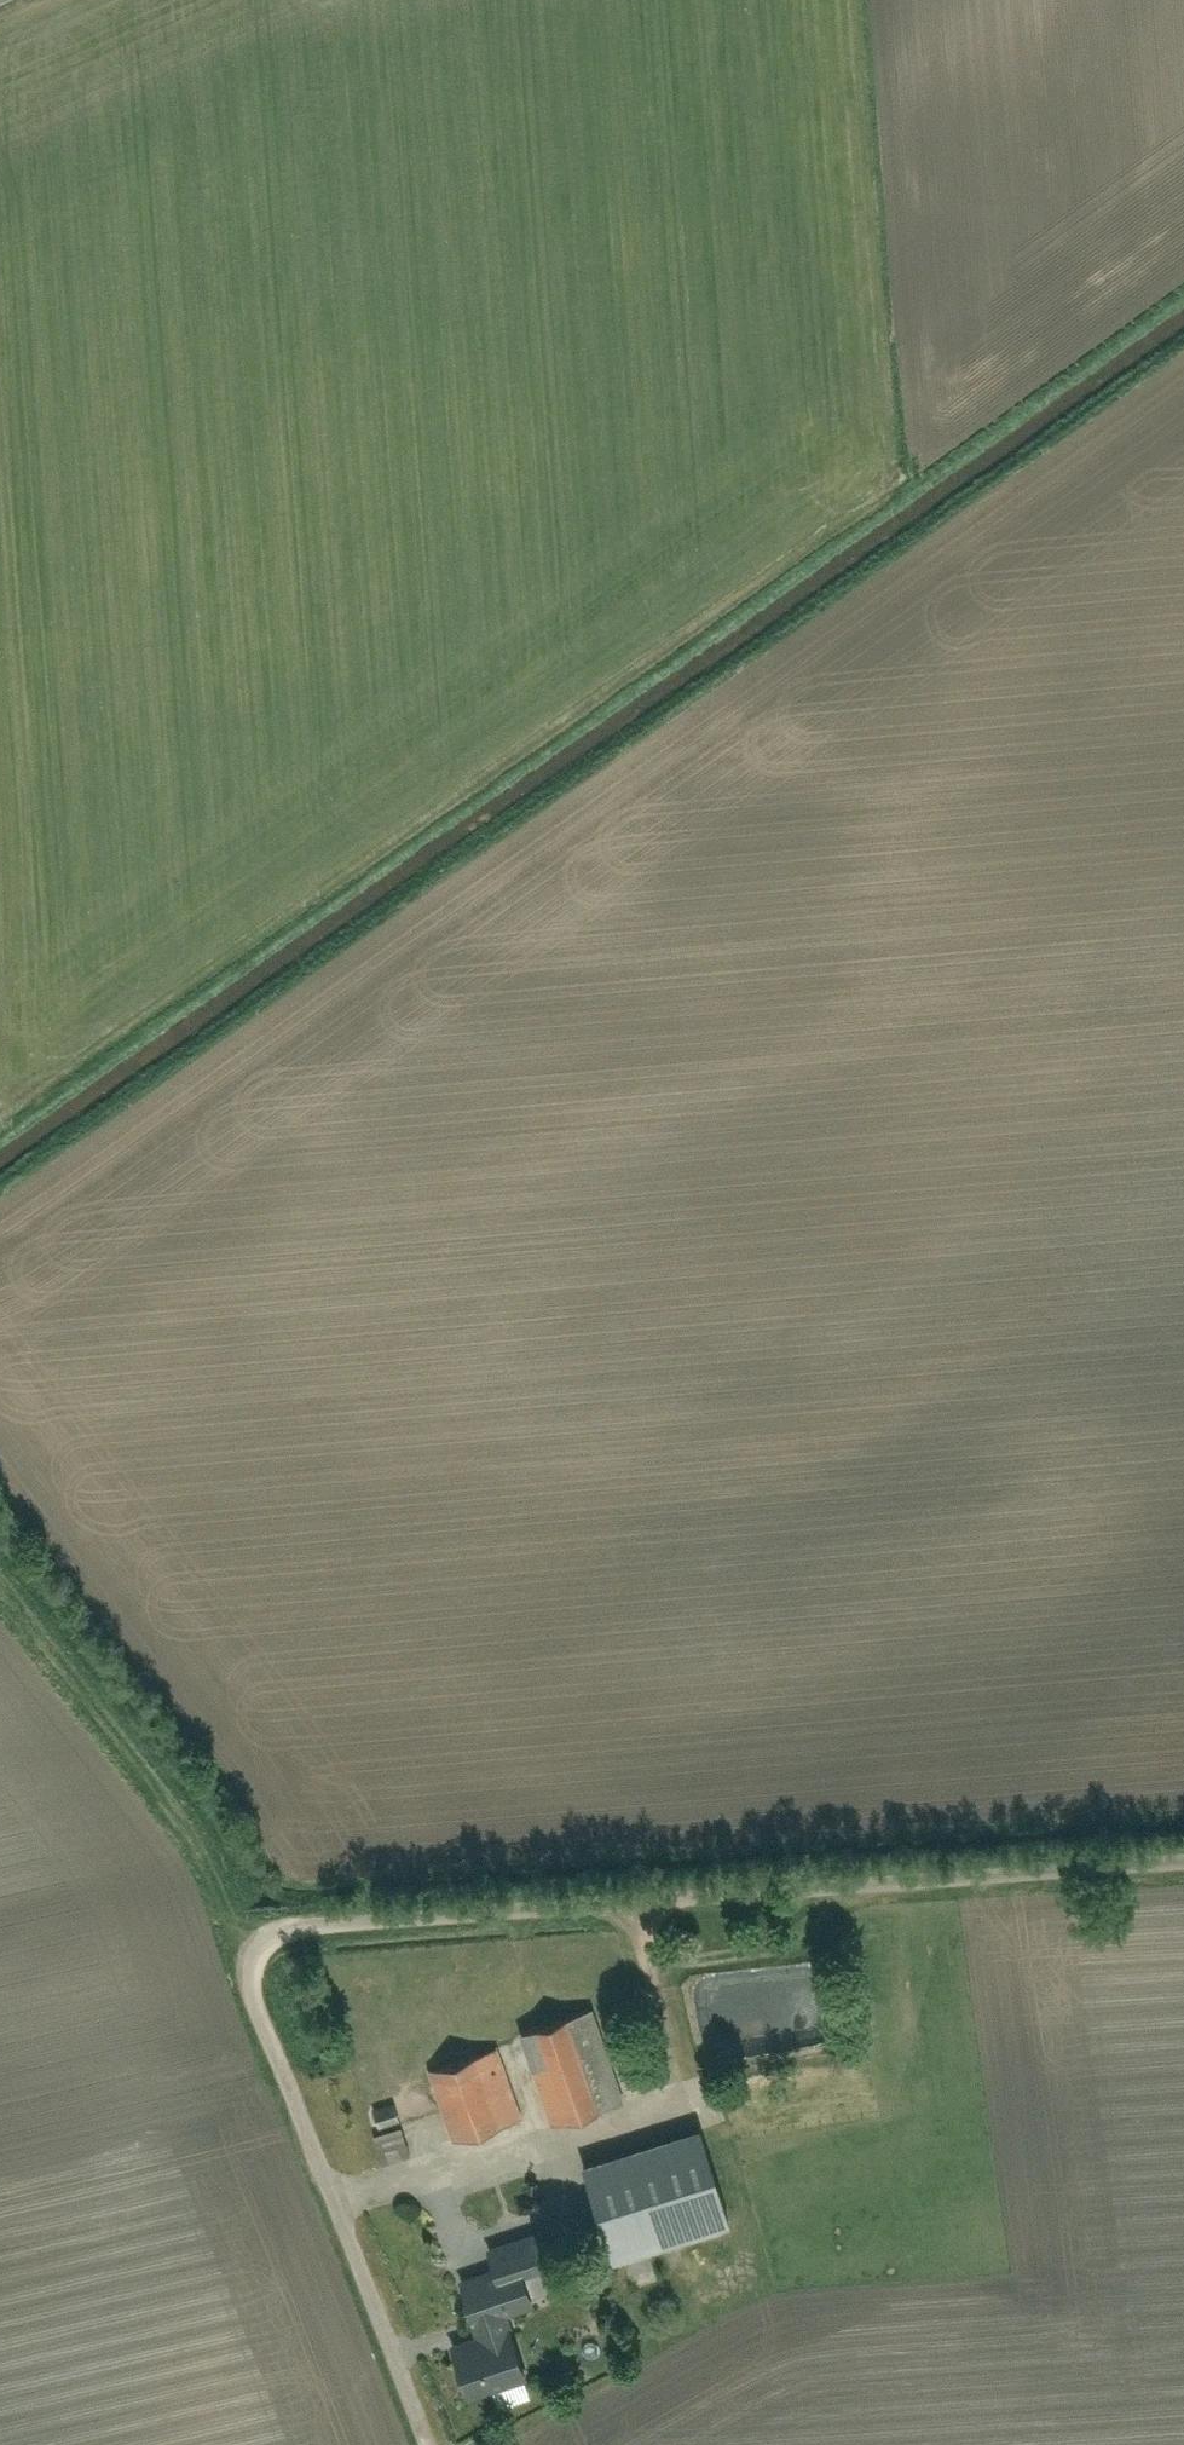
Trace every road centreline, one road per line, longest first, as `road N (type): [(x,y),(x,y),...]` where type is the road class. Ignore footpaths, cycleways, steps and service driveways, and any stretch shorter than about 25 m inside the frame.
road 1 (residential): [(1183,1848),(907,1866),(312,1928),(266,1943),(251,1986),(261,2023),(412,2408)]

